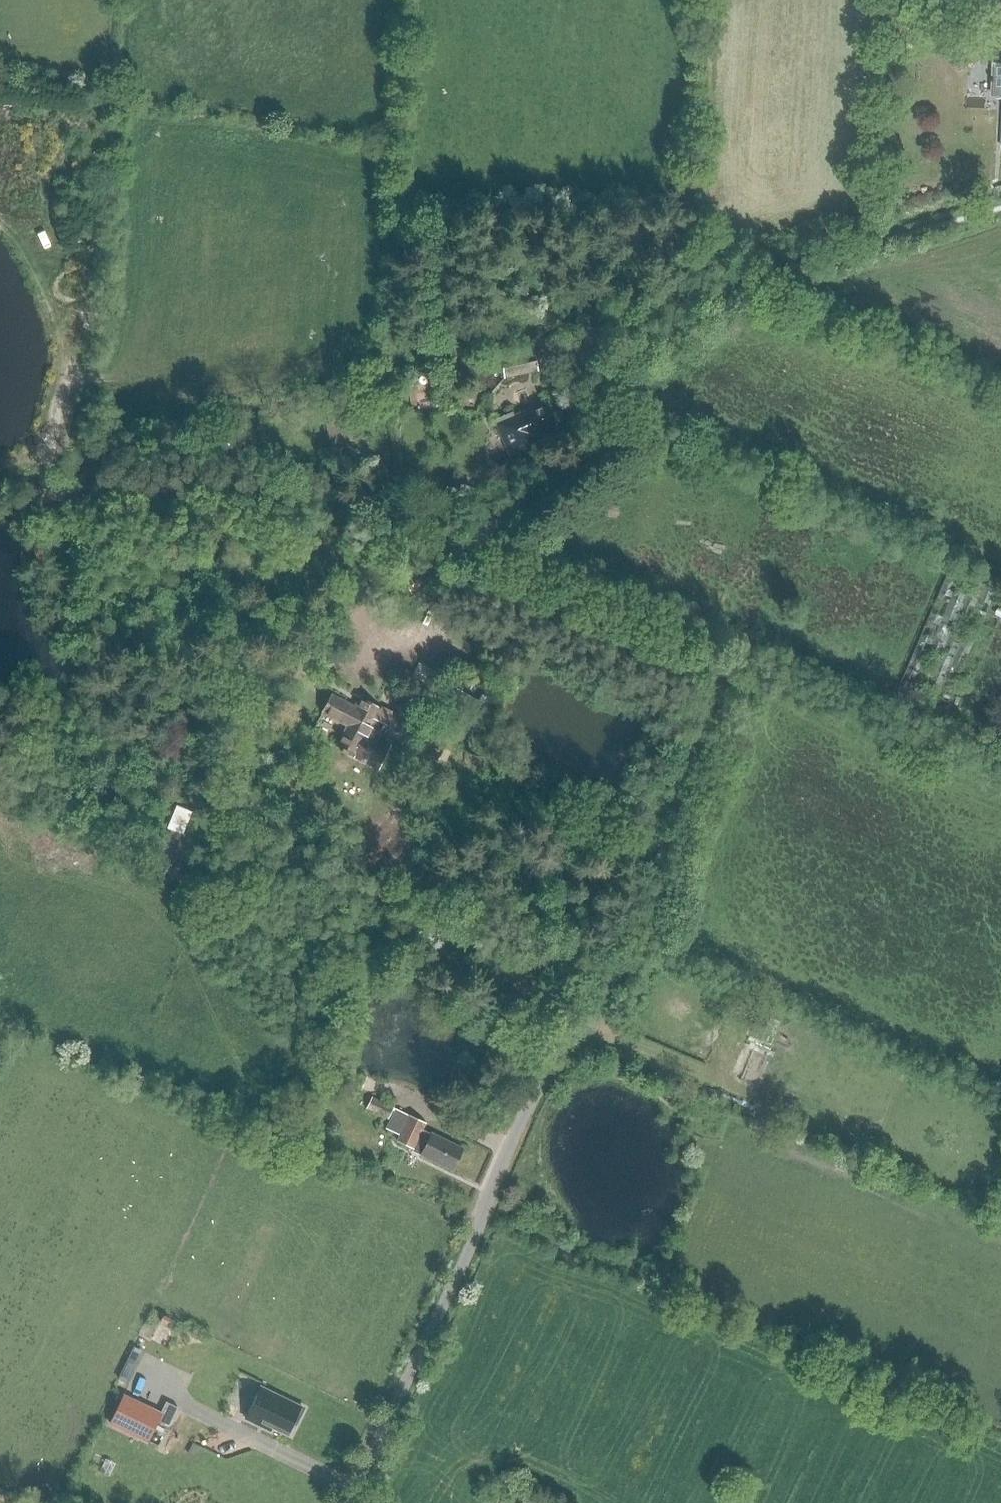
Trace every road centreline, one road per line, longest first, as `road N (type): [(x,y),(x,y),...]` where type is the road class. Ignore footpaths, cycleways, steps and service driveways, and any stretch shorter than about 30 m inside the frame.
road 1 (unclassified): [(348,1502),(515,1132),(559,1052),(611,983),(656,862),(677,769),(715,684),(696,653),(603,623),(457,545)]
road 2 (track): [(186,883),(256,710),(301,643),(457,545)]
road 3 (residential): [(610,328),(585,345),(602,446),(457,545)]
road 4 (track): [(585,345),(574,311),(385,360)]

